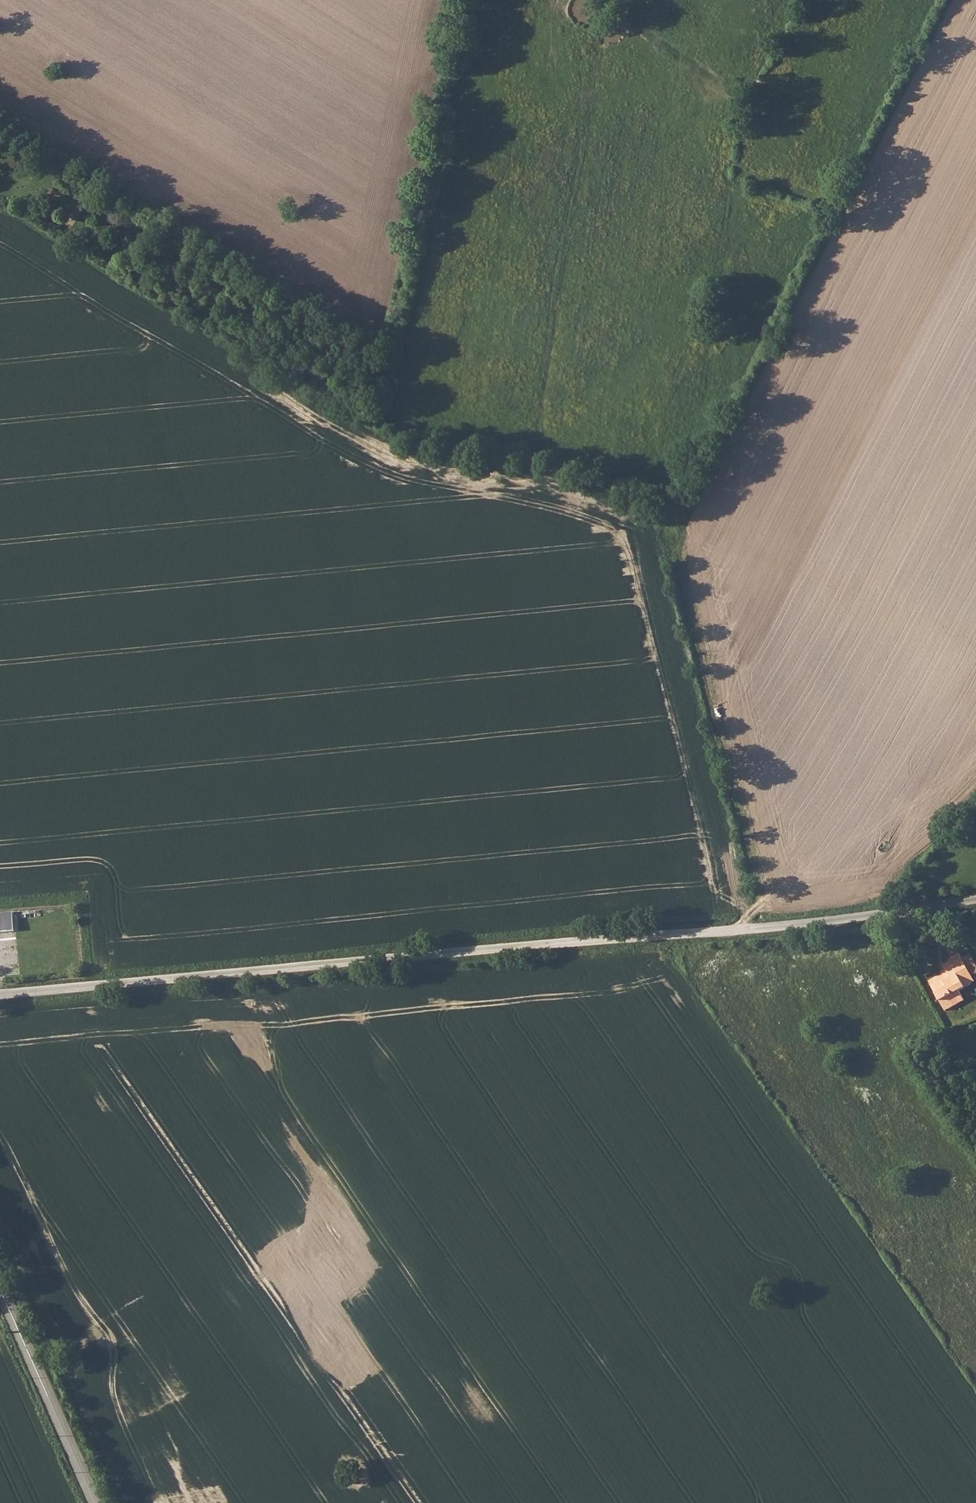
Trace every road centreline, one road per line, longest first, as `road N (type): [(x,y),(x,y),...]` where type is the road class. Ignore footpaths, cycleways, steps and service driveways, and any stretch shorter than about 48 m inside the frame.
road 1 (unclassified): [(865,918),(0,994)]
road 2 (tertiary): [(95,1502),(0,1288)]

